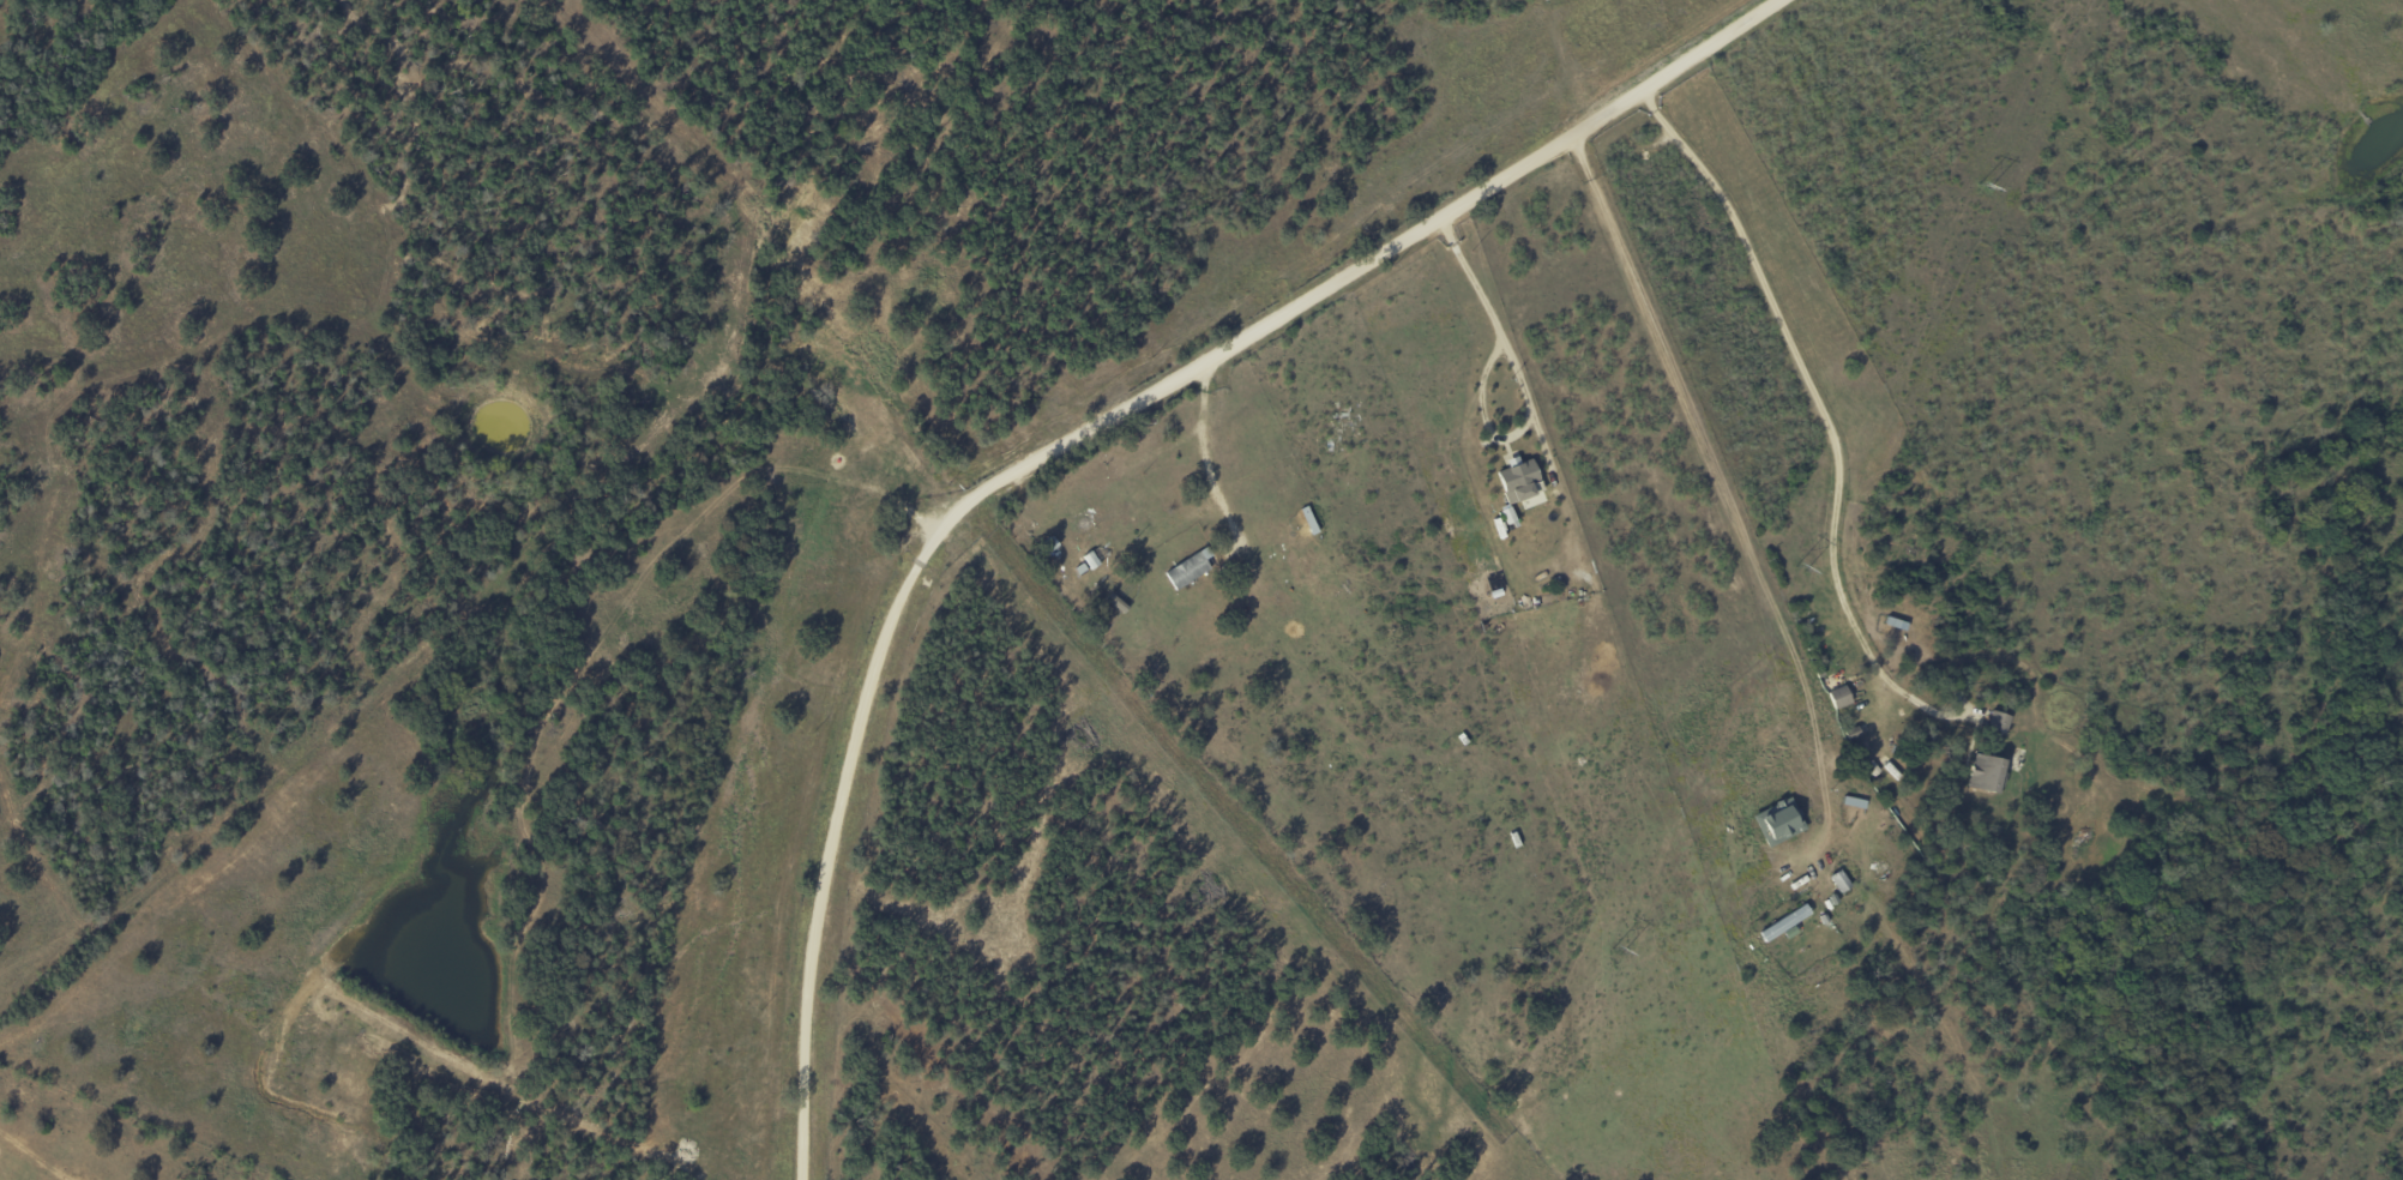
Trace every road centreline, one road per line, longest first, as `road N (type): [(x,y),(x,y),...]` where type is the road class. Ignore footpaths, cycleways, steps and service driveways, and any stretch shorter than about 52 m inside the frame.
road 1 (residential): [(802,1179),(814,952),(861,722),(898,604),(945,522),(986,486),(1469,200),(1778,0)]

